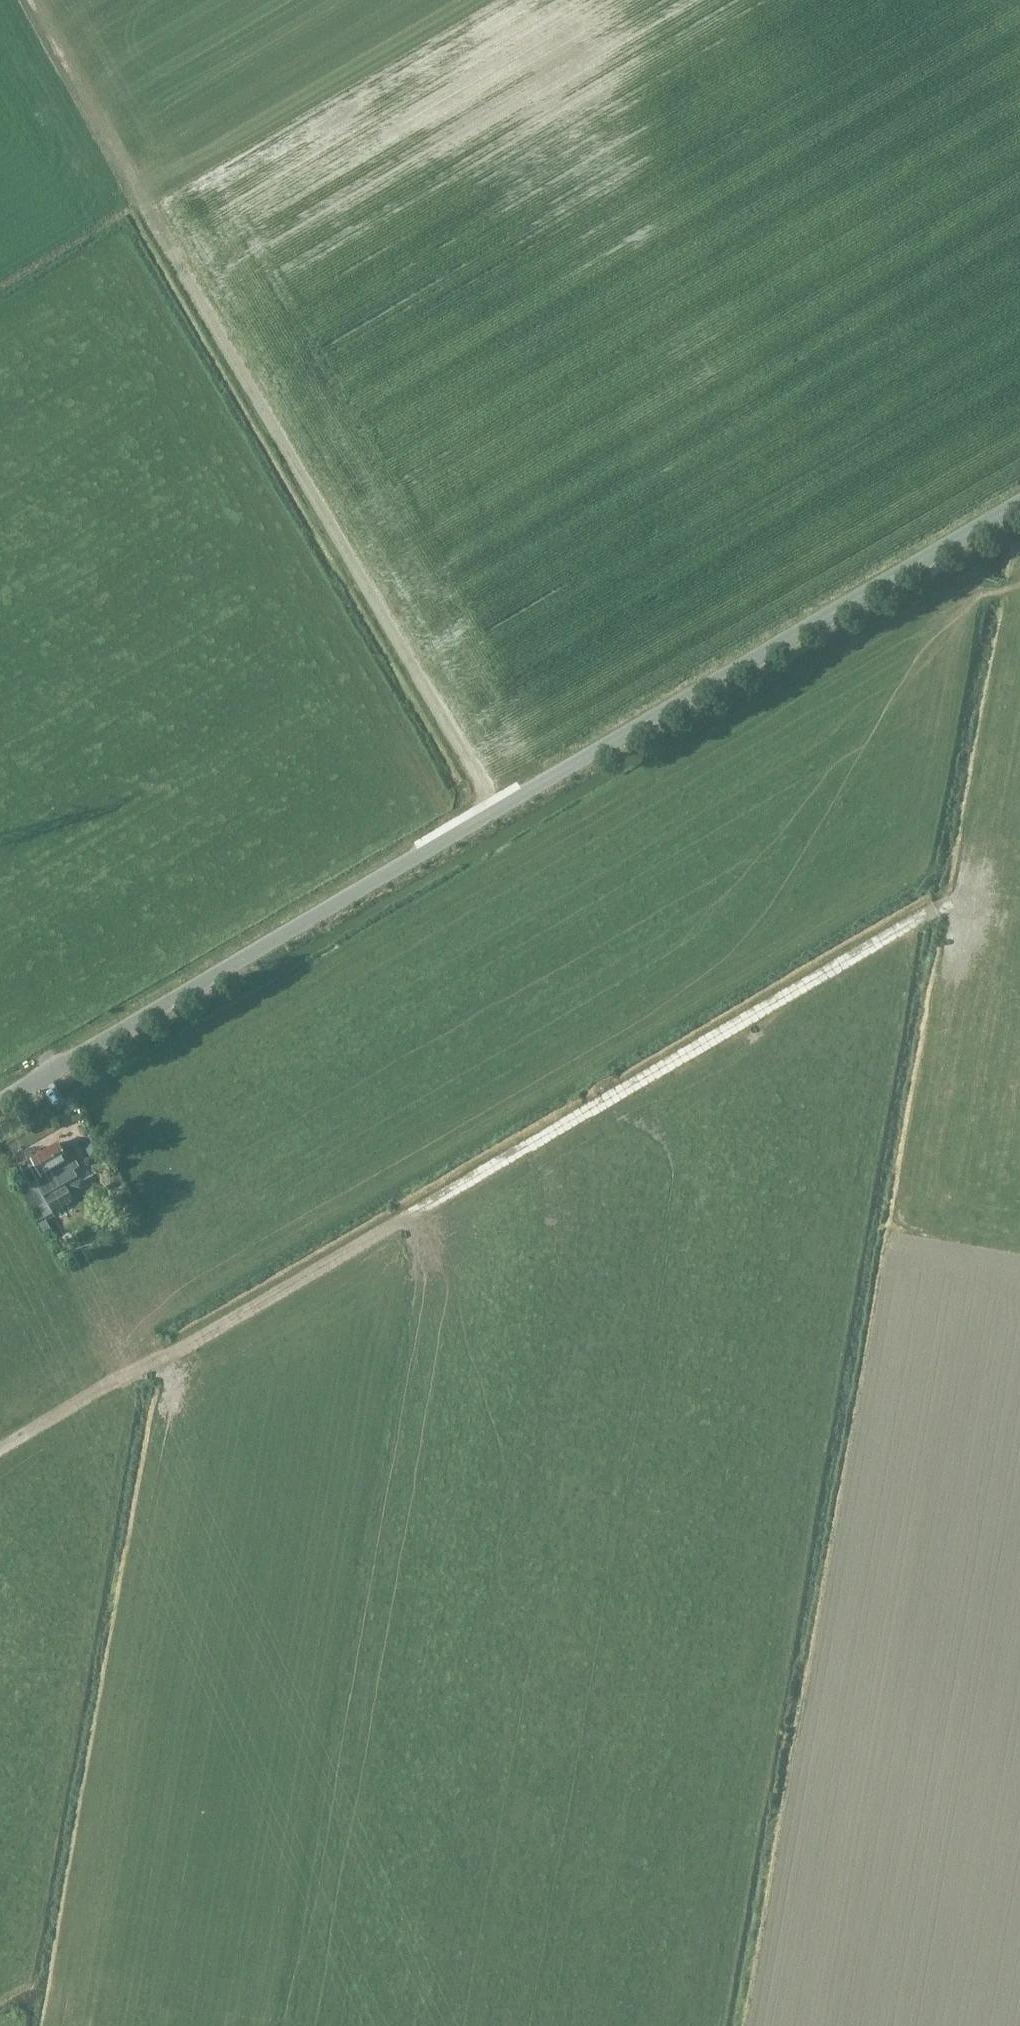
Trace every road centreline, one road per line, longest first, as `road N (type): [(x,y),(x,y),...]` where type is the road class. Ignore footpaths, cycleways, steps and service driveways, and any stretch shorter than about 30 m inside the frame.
road 1 (unclassified): [(0,1107),(1019,511)]

